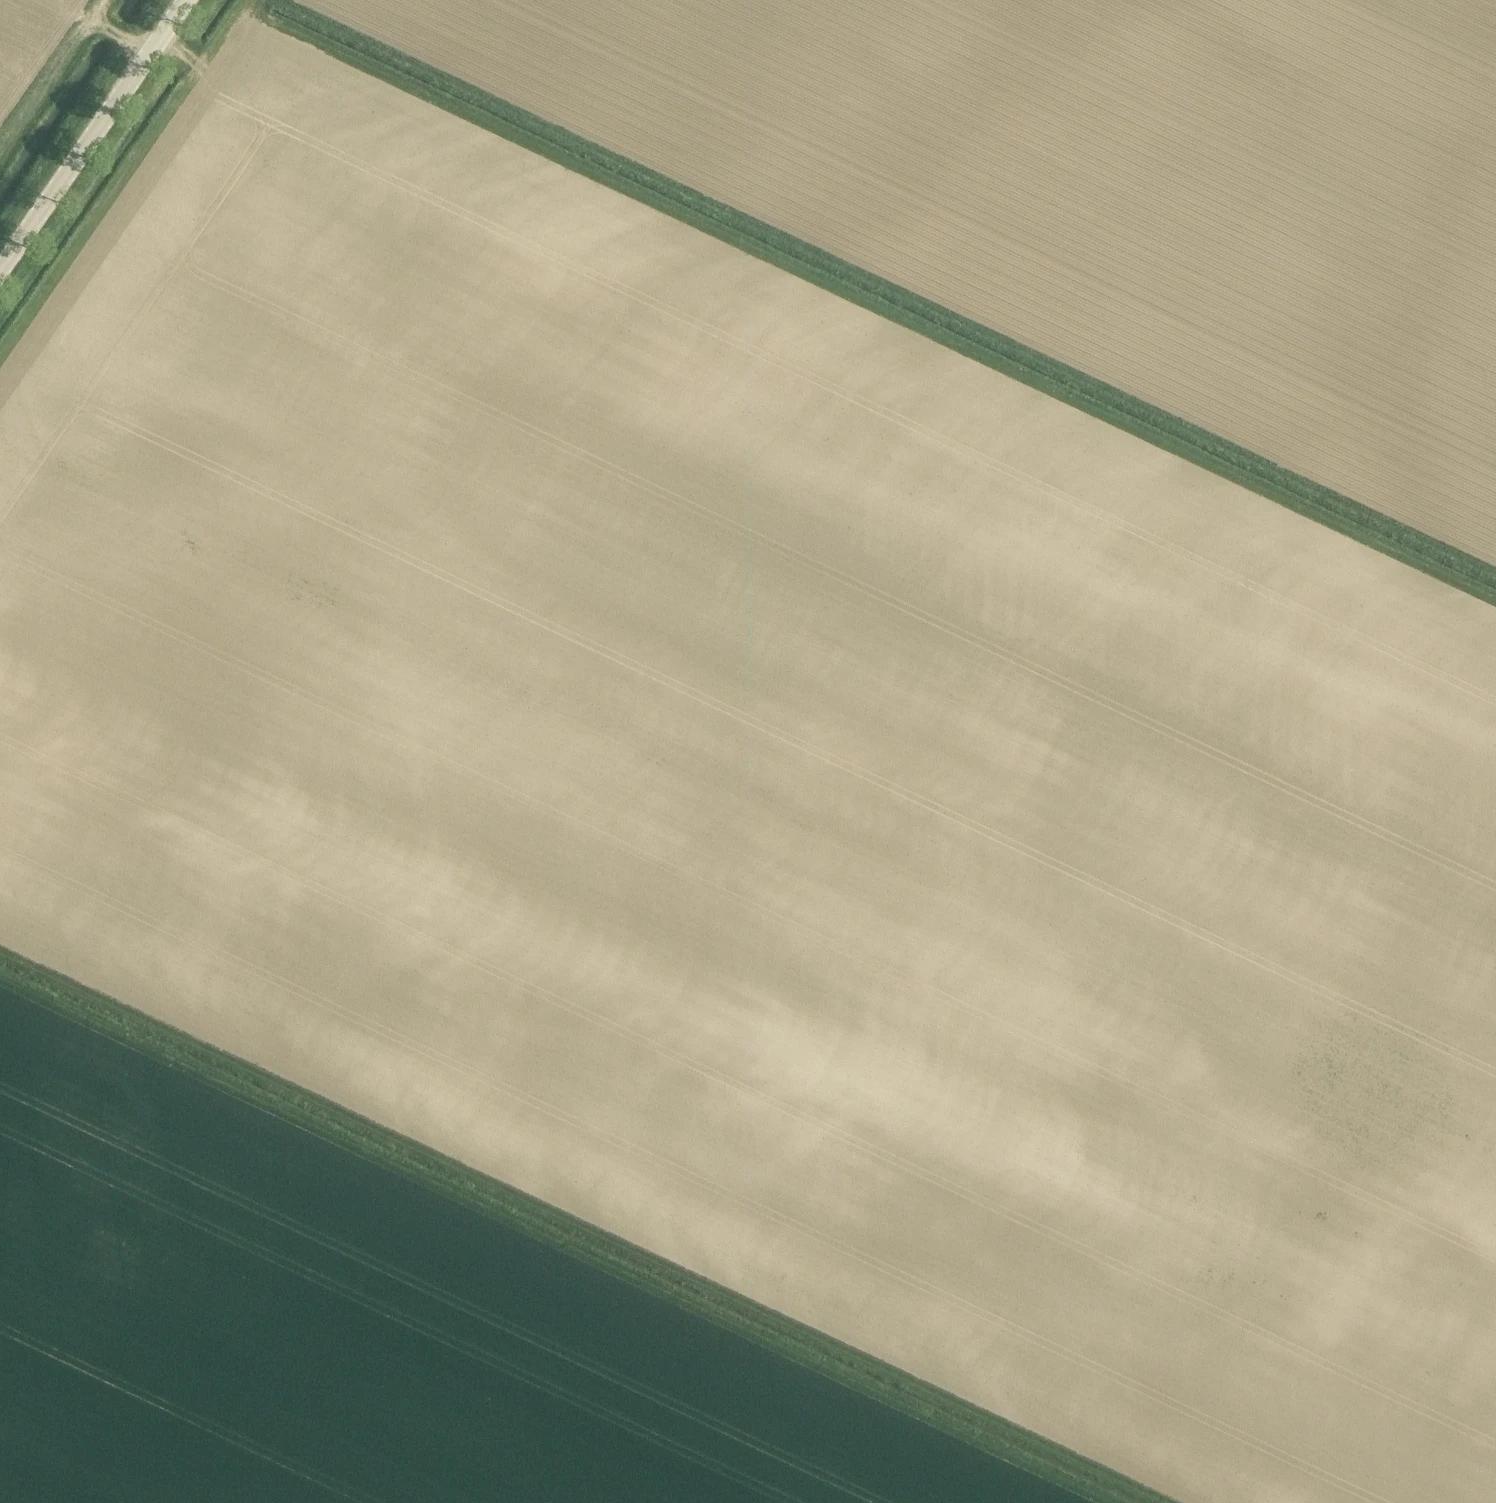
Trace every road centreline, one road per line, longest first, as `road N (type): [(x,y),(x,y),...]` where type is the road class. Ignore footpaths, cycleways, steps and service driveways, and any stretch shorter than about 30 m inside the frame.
road 1 (unclassified): [(0,296),(201,0)]

